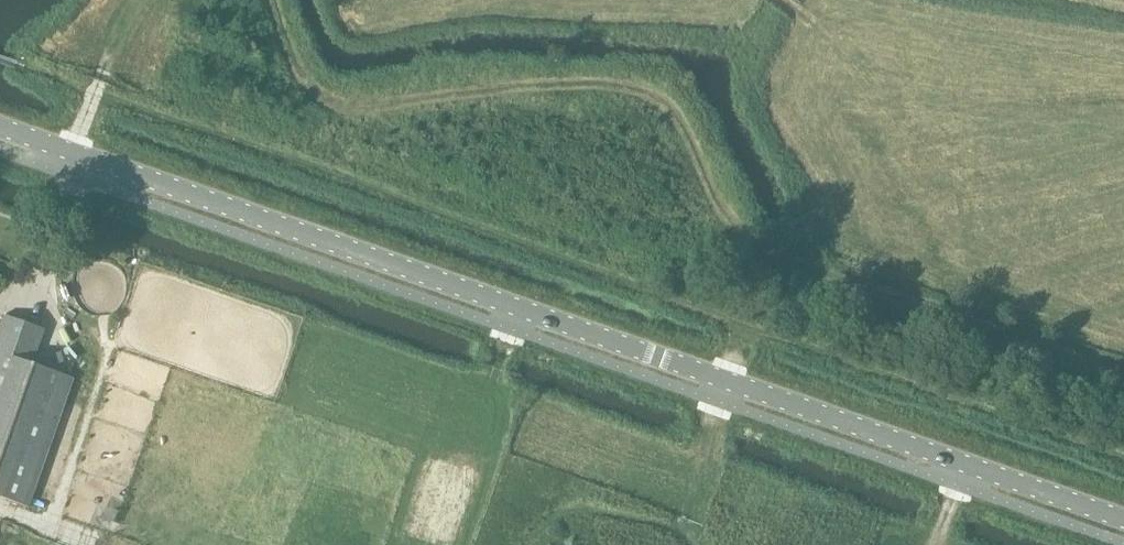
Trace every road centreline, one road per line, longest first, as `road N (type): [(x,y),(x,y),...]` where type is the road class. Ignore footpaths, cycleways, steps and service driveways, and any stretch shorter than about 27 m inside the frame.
road 1 (tertiary): [(1123,521),(0,127)]
road 2 (track): [(271,0),(301,81),(334,99),(635,88),(682,116),(741,228),(842,273),(1123,369)]

